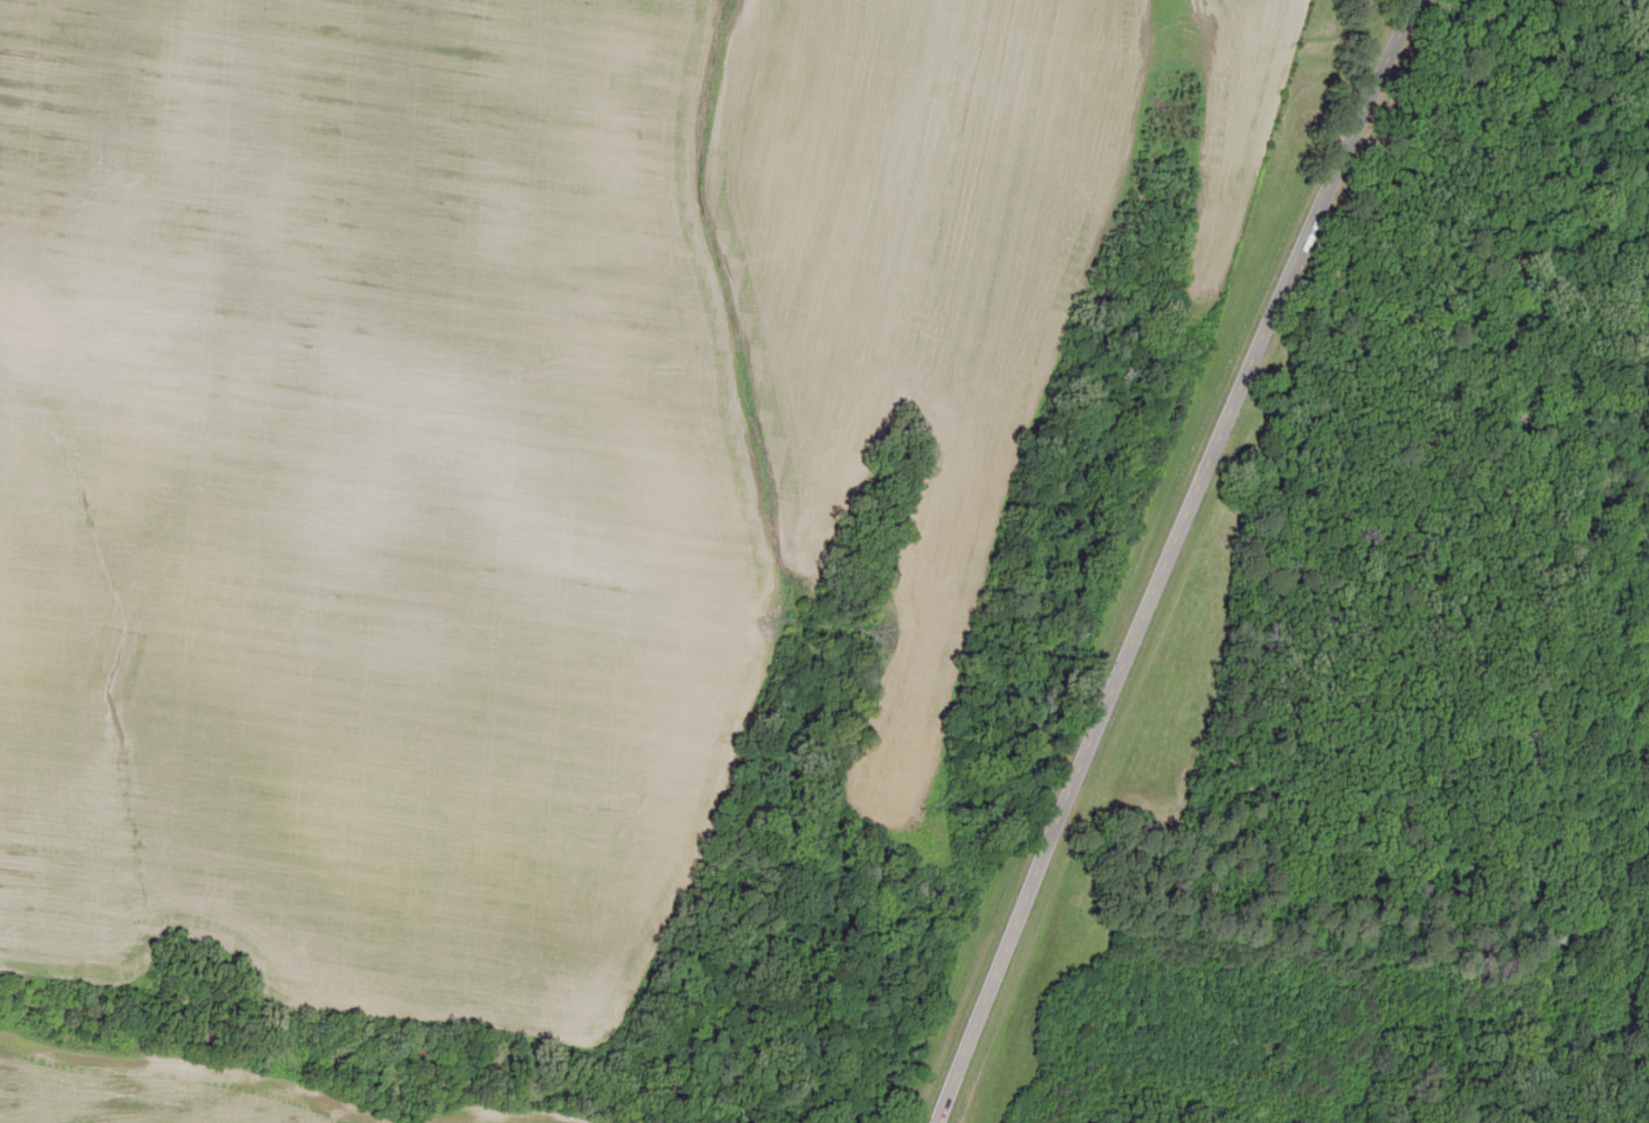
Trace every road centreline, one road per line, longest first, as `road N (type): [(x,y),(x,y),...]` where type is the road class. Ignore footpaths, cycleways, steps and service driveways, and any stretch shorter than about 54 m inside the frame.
road 1 (primary): [(925,1122),(1216,408),(1422,0)]

